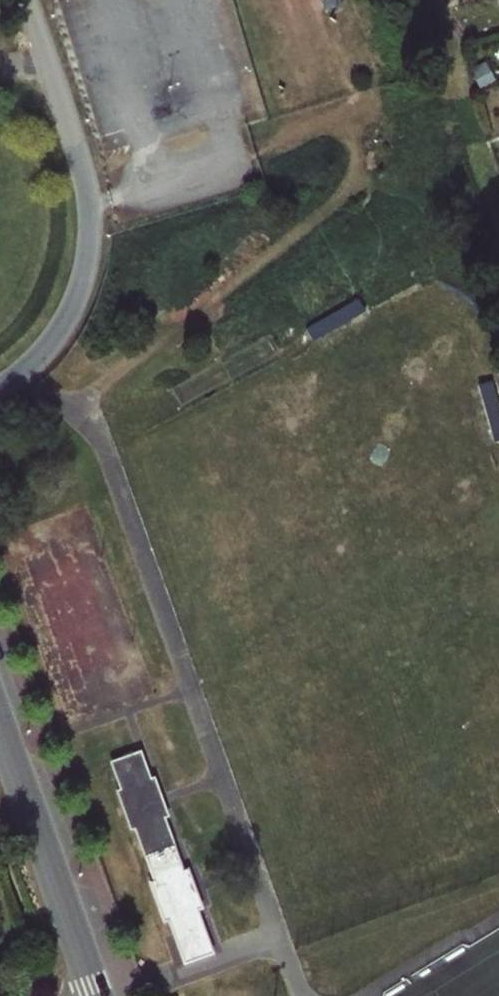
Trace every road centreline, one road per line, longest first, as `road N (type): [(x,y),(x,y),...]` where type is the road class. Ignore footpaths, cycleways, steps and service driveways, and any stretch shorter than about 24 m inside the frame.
road 1 (residential): [(0,387),(62,328),(88,264),(91,226),(77,144),(28,0)]
road 2 (tertiary): [(0,729),(96,995)]

